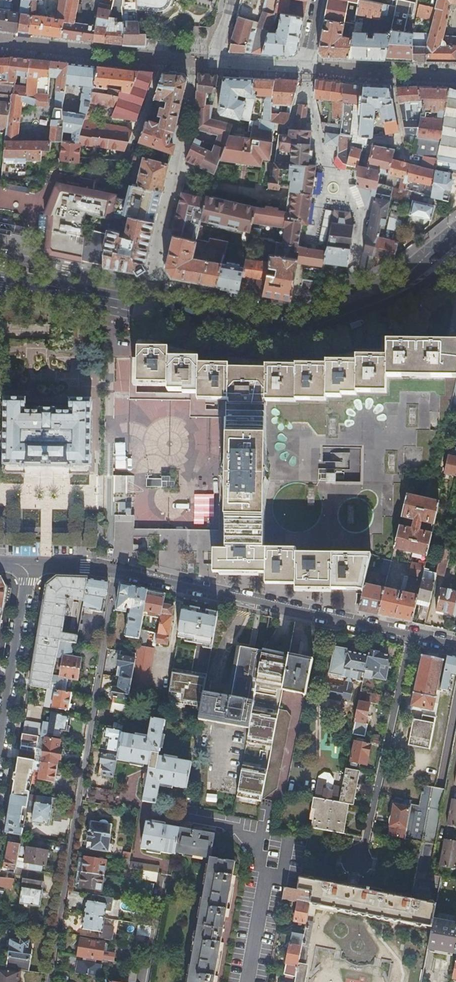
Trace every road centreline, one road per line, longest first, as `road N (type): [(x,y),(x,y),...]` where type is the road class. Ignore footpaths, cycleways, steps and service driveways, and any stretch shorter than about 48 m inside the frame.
road 1 (residential): [(50,981),(116,570)]
road 2 (secondary): [(455,249),(396,294),(305,328),(258,327),(112,299)]
road 3 (residential): [(105,566),(112,299)]
road 4 (residential): [(408,635),(365,847)]
road 5 (residential): [(408,635),(214,592)]
road 6 (residential): [(28,565),(0,737)]

